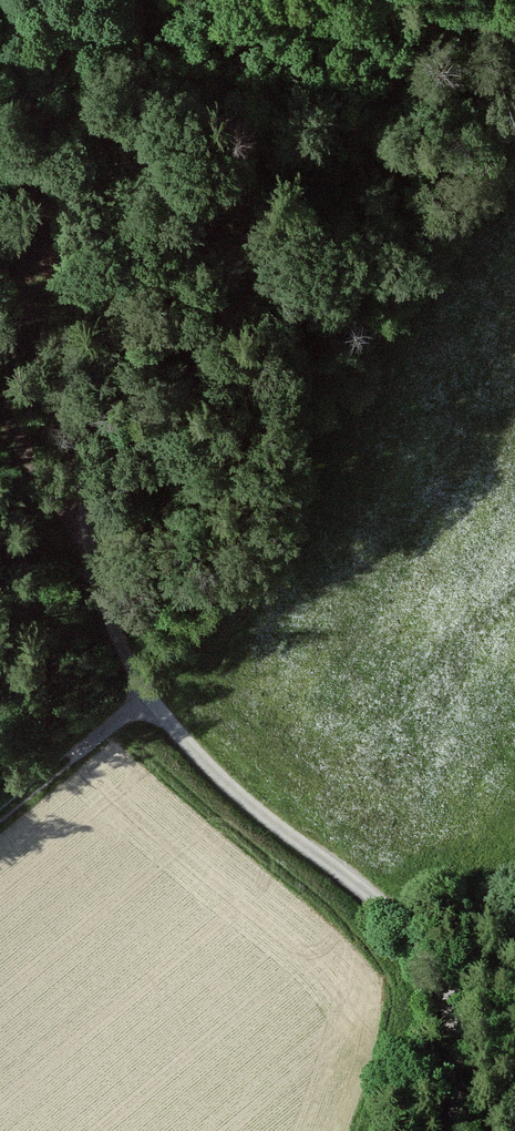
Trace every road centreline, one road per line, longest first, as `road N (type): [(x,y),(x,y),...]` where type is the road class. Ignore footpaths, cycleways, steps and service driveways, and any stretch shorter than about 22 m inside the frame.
road 1 (track): [(457,1130),(456,1038),(428,954),(396,917),(257,809),(171,724),(128,659),(94,580),(82,490),(141,0)]
road 2 (track): [(150,698),(0,816)]
road 3 (track): [(0,394),(44,472),(82,518)]

